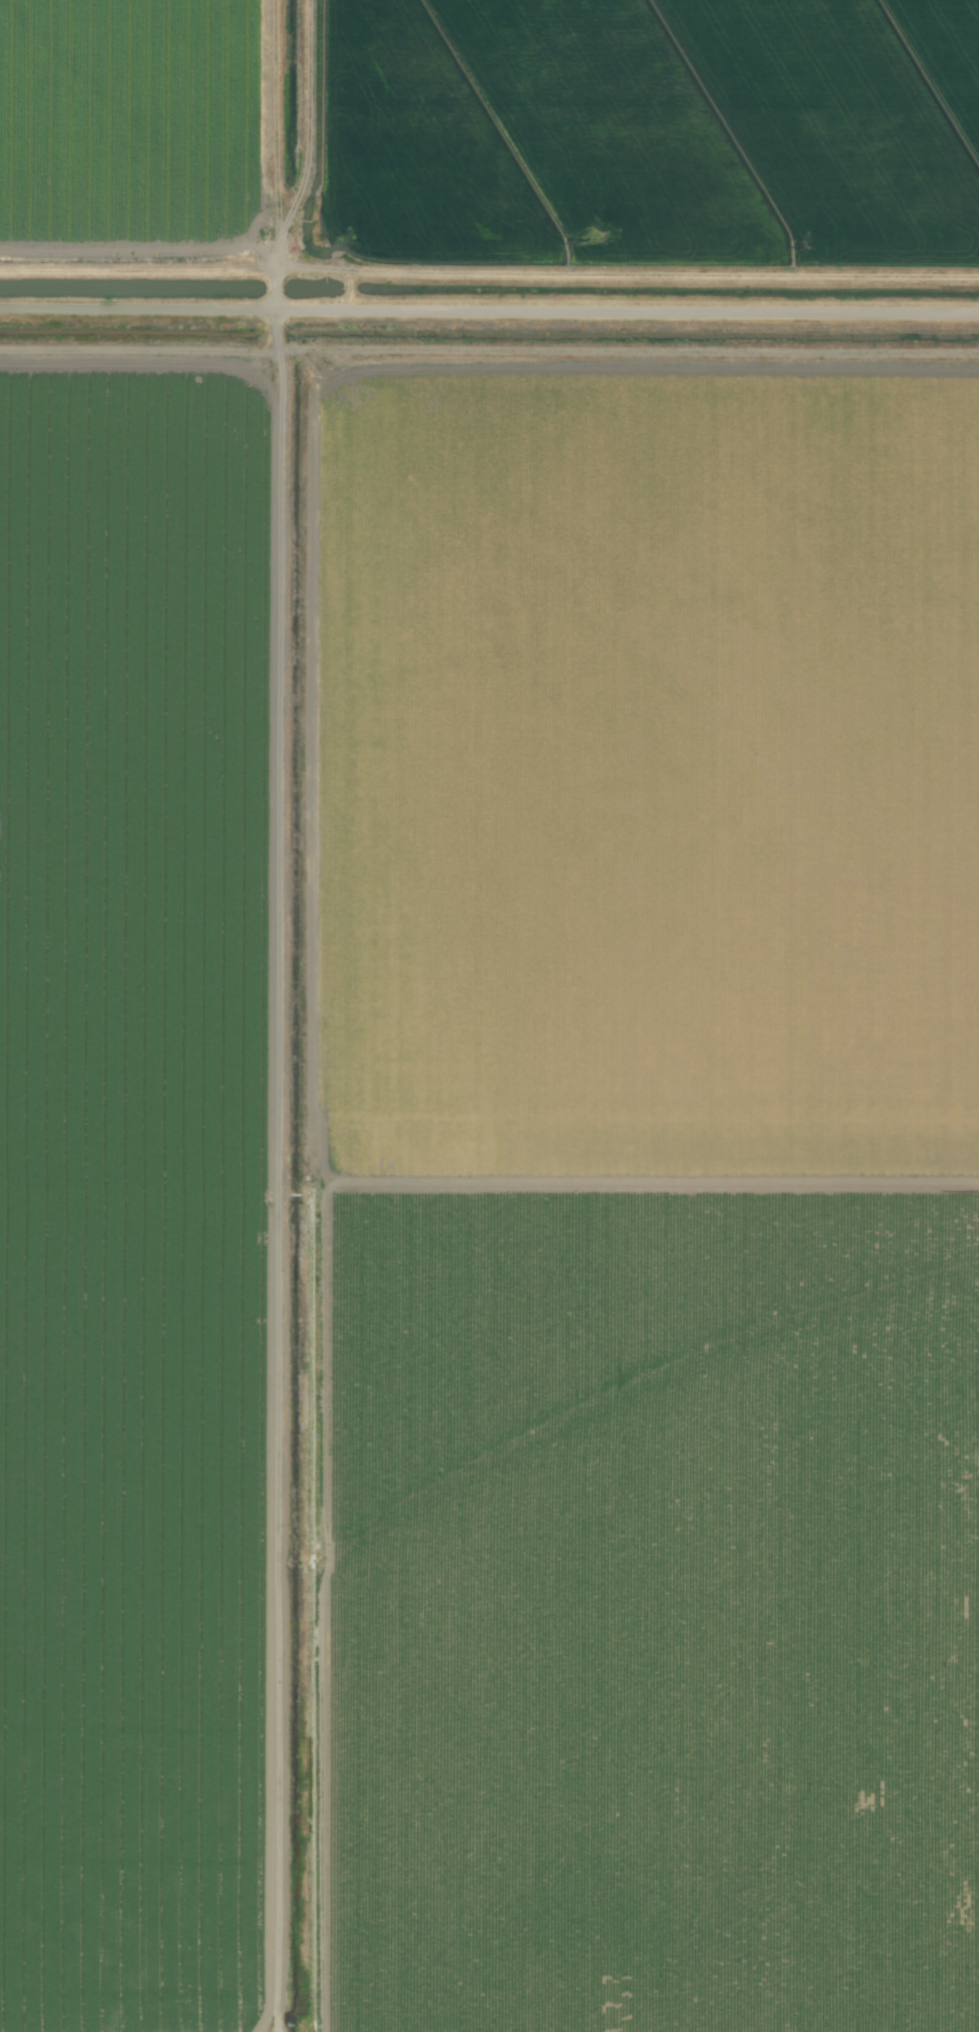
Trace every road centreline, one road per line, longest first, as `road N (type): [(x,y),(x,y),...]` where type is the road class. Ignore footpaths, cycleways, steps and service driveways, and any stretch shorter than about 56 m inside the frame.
road 1 (residential): [(978,321),(0,323)]

